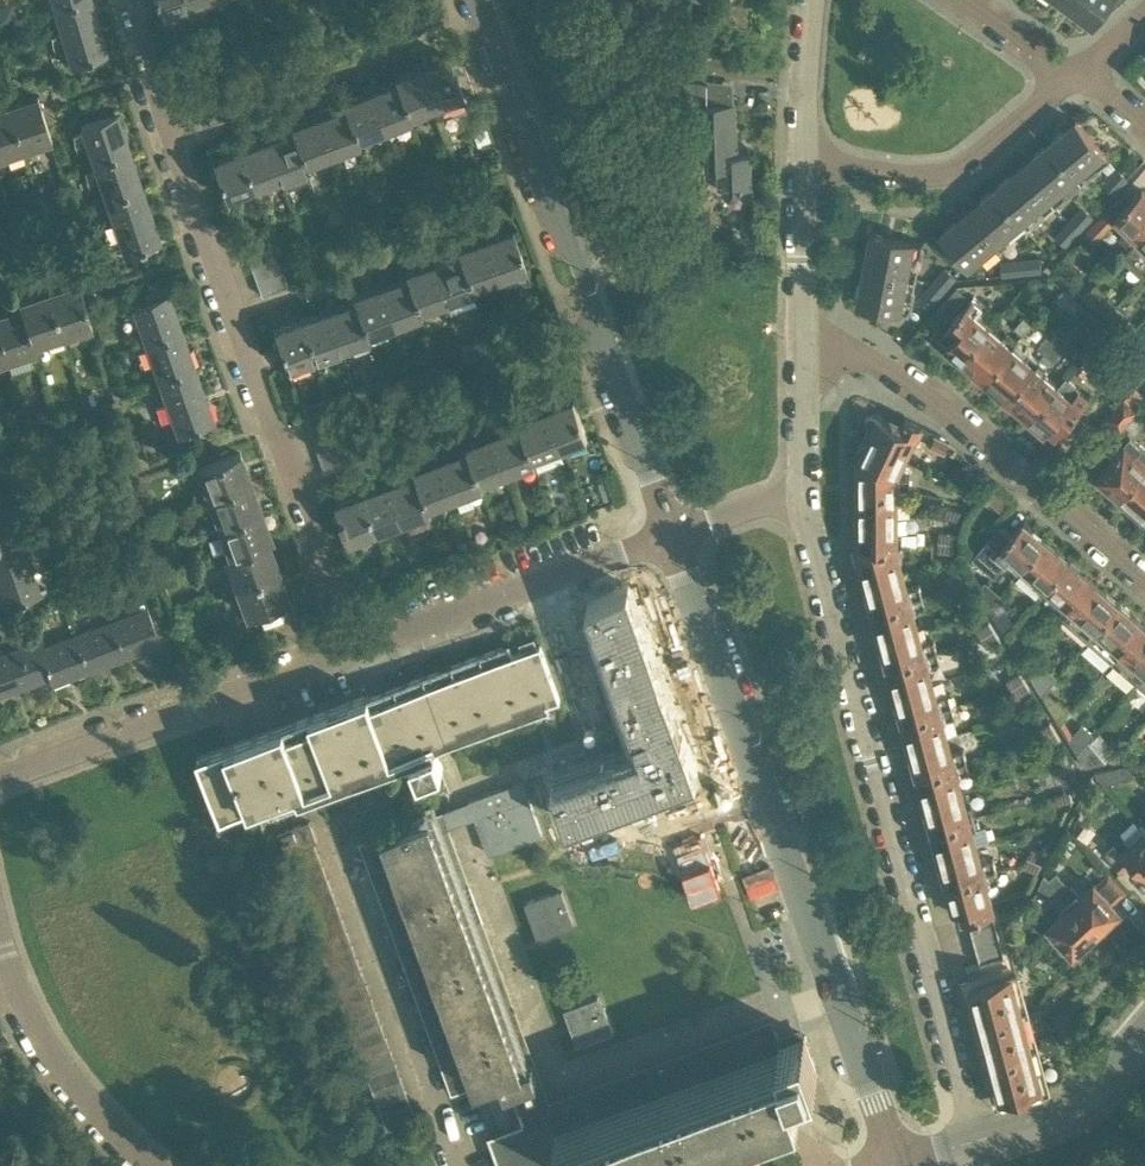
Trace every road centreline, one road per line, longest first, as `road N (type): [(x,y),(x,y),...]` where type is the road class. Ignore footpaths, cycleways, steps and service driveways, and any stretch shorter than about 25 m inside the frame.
road 1 (residential): [(356,649),(128,0)]
road 2 (residential): [(980,1141),(802,493)]
road 3 (residential): [(900,1164),(672,537)]
road 4 (residential): [(1144,585),(927,398),(865,358),(803,350)]
road 5 (residential): [(0,777),(356,649)]
road 6 (residential): [(462,1165),(333,818)]
road 7 (residential): [(356,649),(672,537)]
road 8 (residential): [(672,537),(571,246)]
road 9 (residential): [(802,161),(912,181),(956,175),(1072,80)]
road 10 (residential): [(571,246),(630,207),(611,0)]
road 11 (residential): [(571,246),(474,0)]
road 12 (residential): [(148,1165),(81,1103),(43,1050),(0,955)]
road 13 (residential): [(980,1141),(1089,1101),(1144,1040)]
road 14 (residential): [(803,350),(802,161)]
road 15 (residential): [(802,161),(810,0)]
road 16 (residential): [(802,493),(803,350)]
road 17 (residential): [(1072,80),(954,0)]
road 18 (residential): [(672,537),(802,493)]
road 19 (residential): [(707,1165),(784,1139),(811,1146),(824,1165)]

